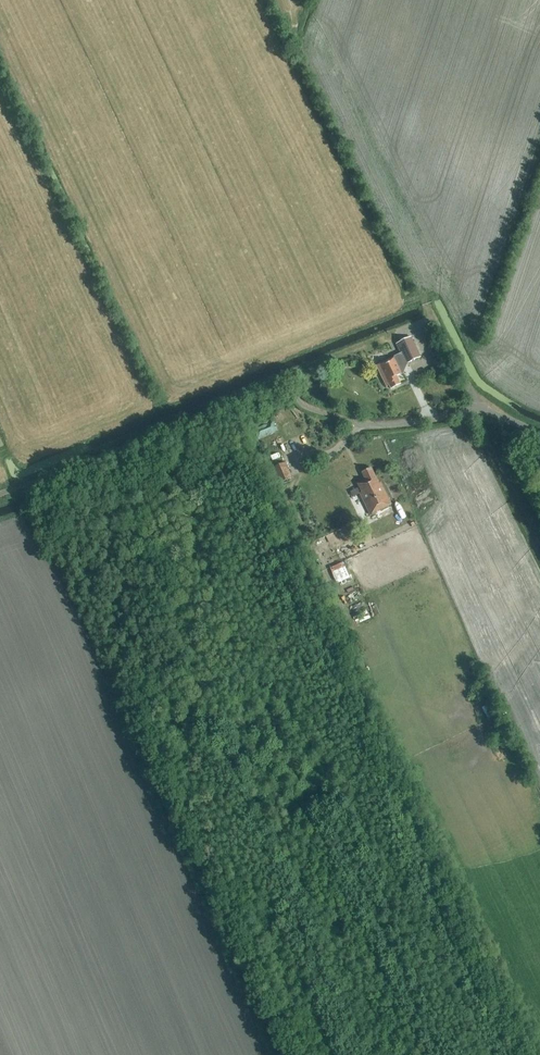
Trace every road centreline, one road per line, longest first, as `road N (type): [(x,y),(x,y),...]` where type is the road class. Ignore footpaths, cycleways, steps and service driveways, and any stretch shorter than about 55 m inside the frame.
road 1 (unclassified): [(345,411),(415,422),(495,412),(539,431)]

